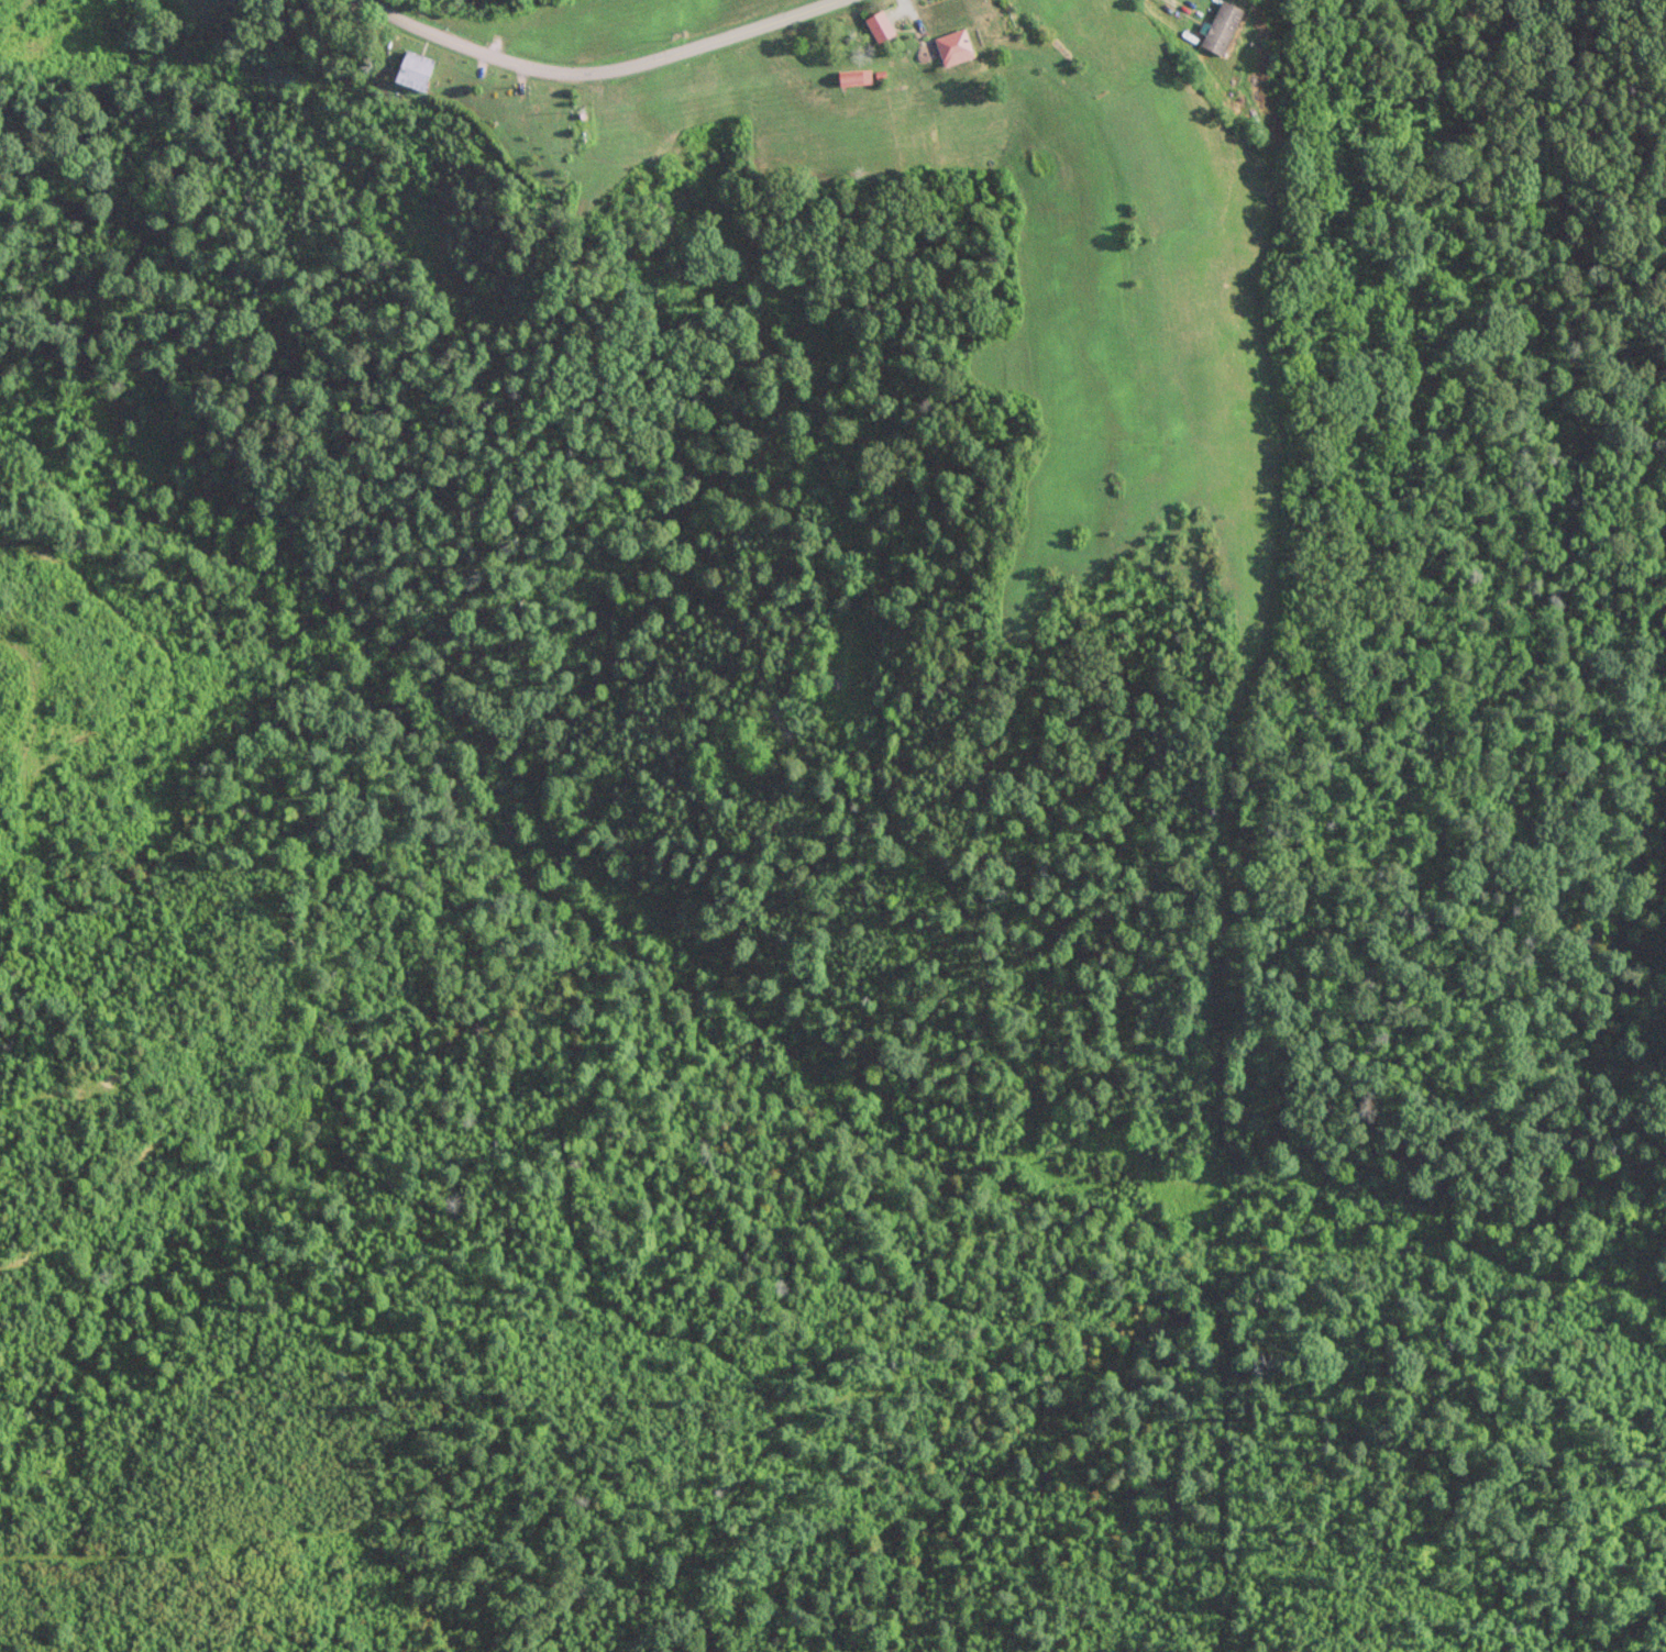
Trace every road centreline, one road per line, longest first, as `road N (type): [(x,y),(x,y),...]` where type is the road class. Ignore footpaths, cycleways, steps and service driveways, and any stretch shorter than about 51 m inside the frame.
road 1 (residential): [(370,0),(413,27),(551,71),(604,70),(834,0)]

